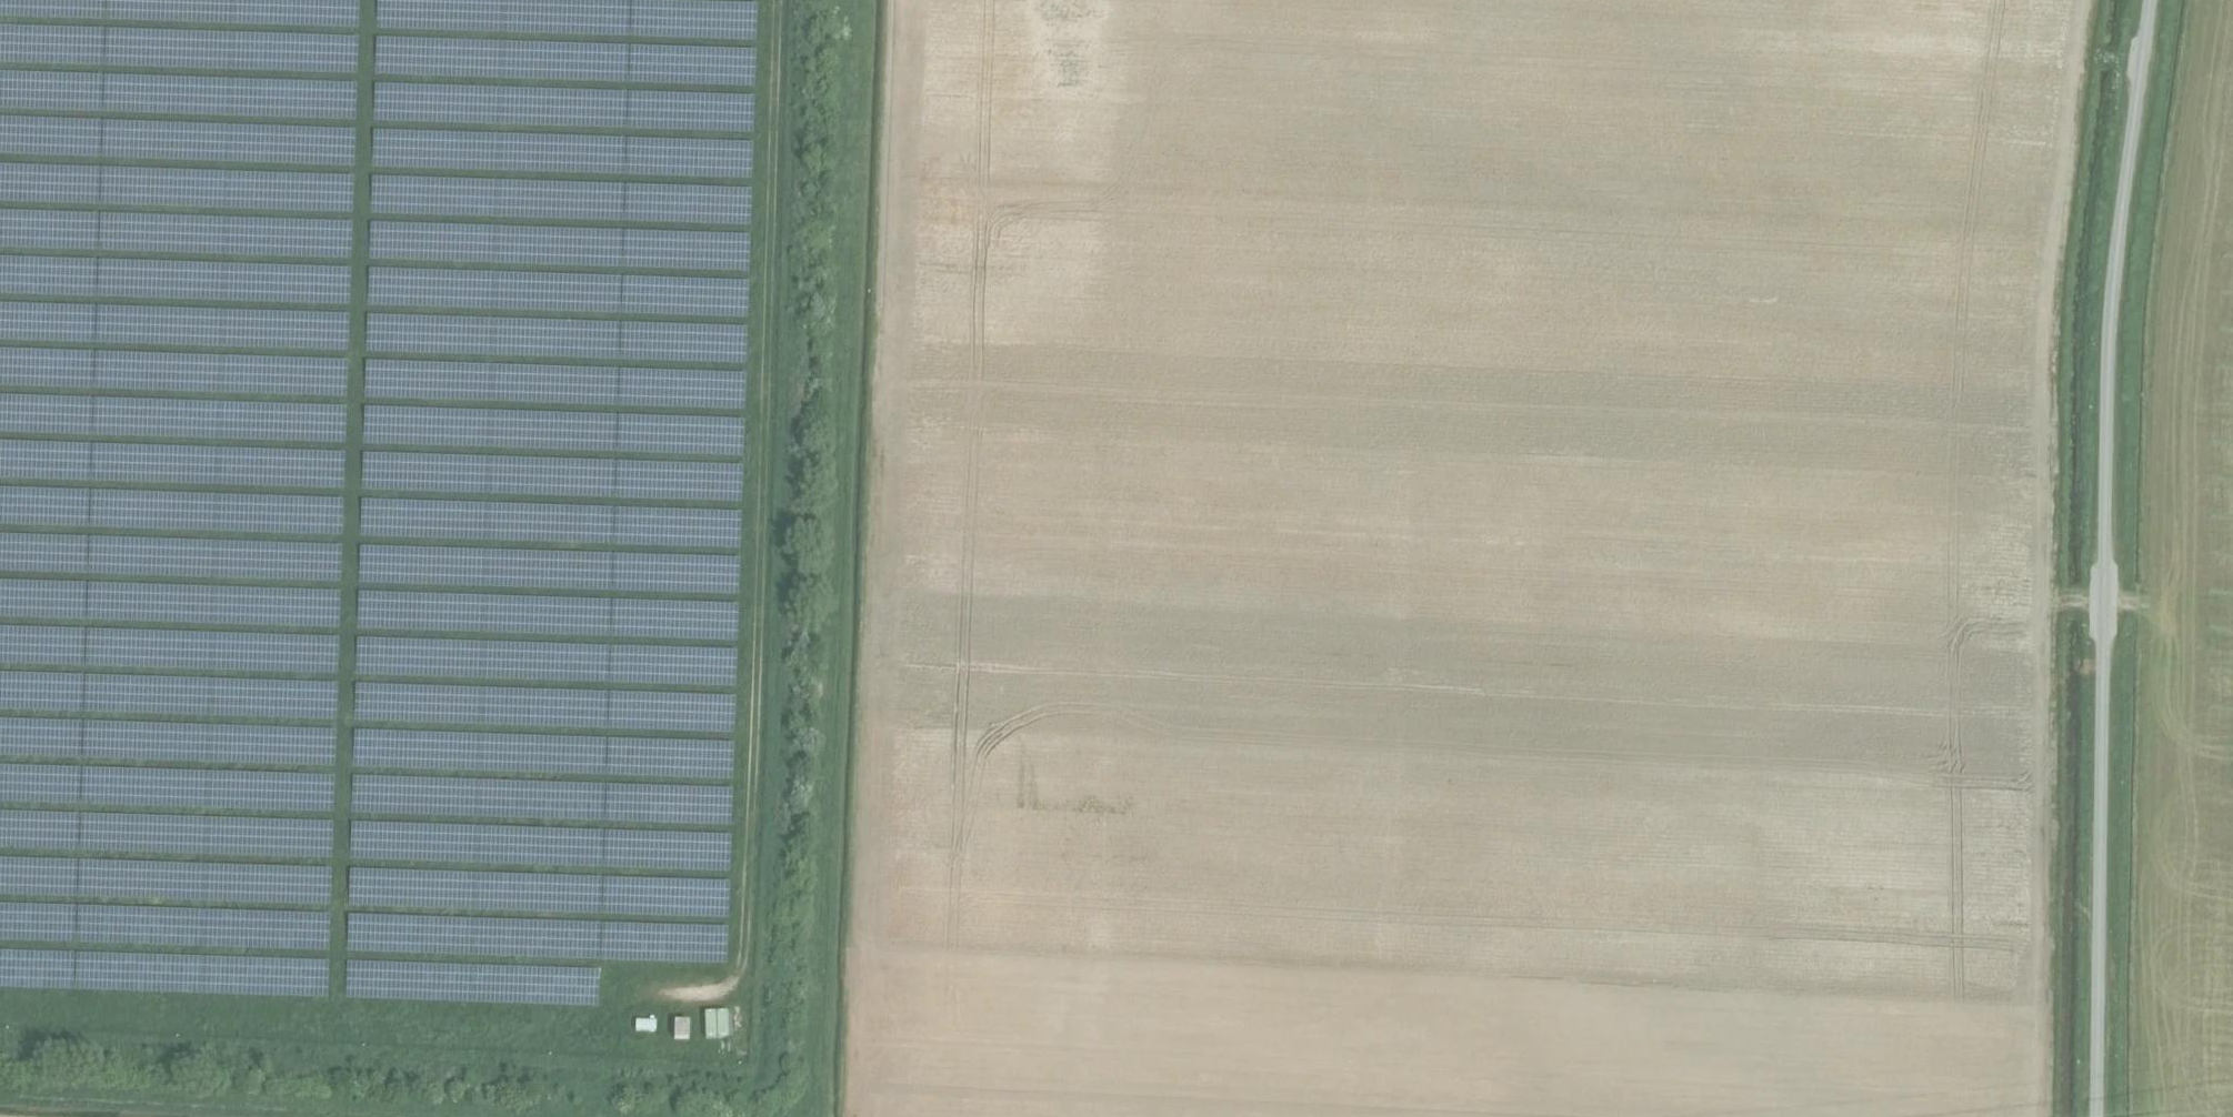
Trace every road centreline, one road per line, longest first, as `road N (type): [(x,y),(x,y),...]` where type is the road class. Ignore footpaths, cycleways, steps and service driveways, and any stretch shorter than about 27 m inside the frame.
road 1 (unclassified): [(2097,1116),(2105,371),(2150,0)]

